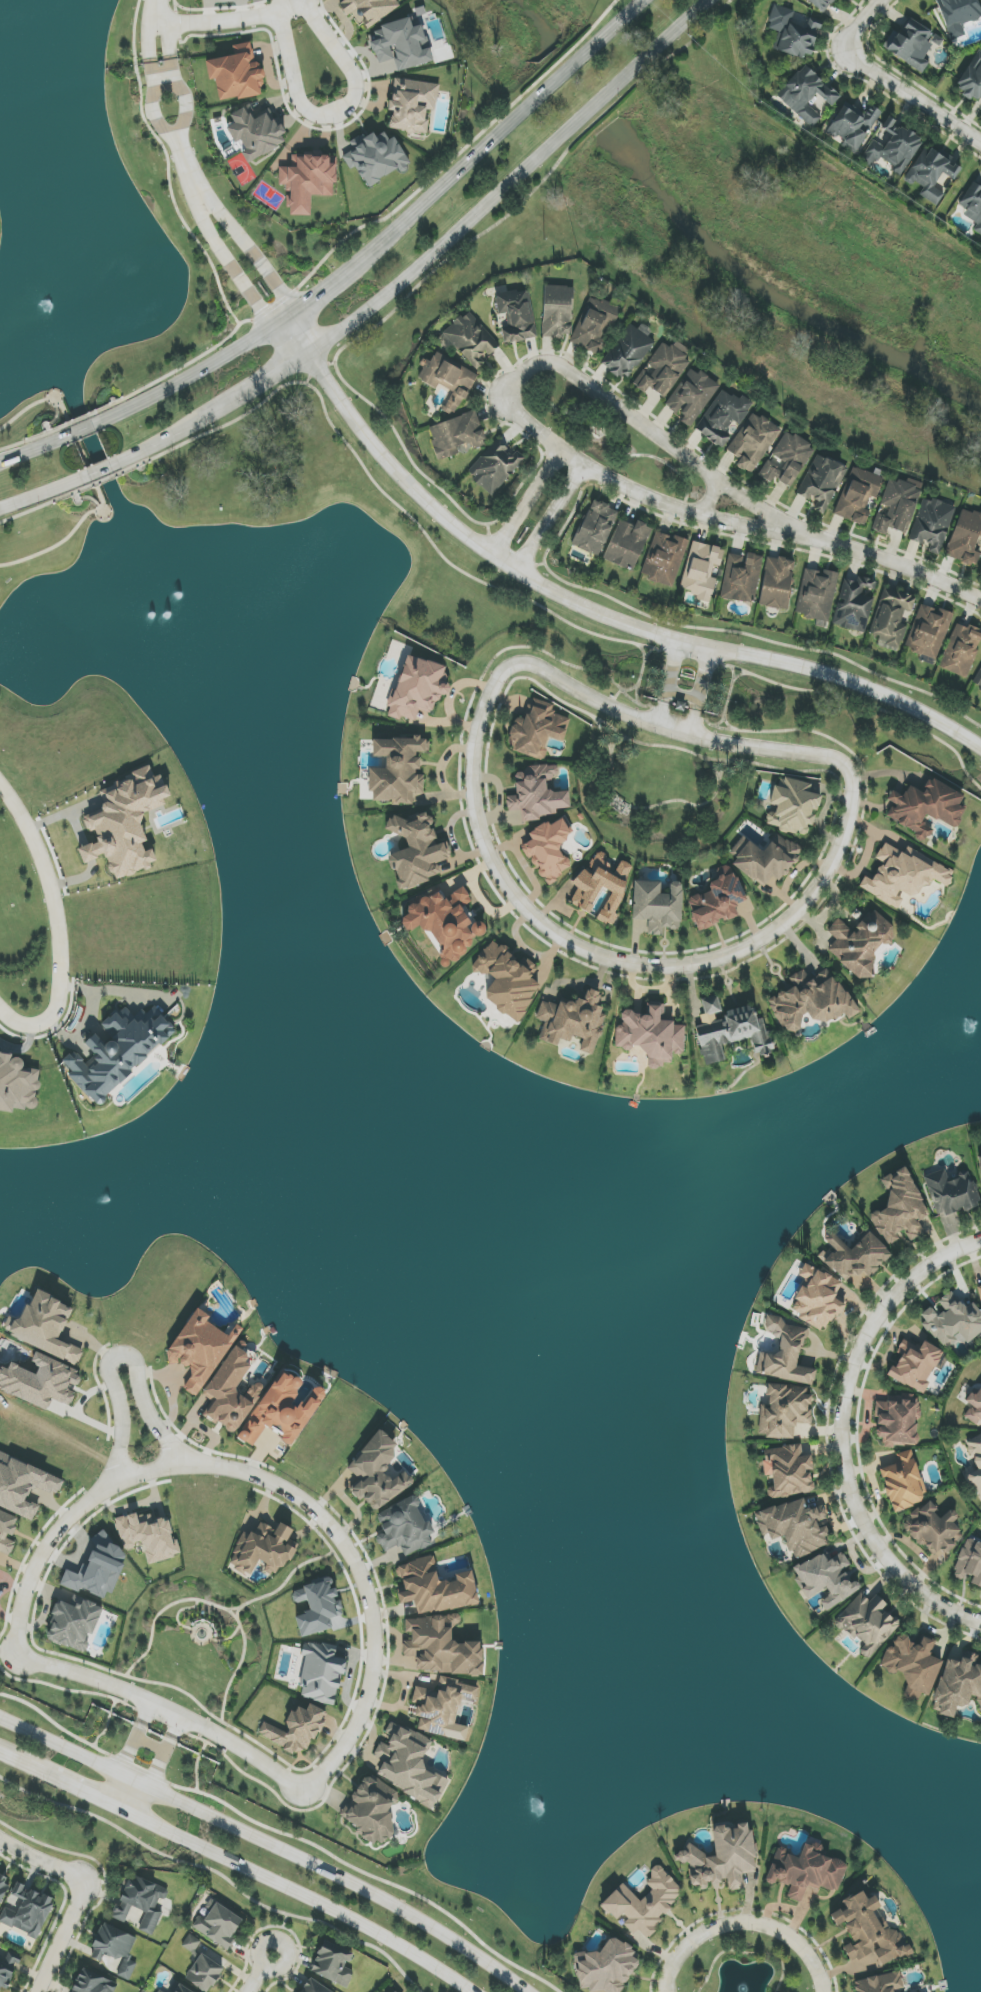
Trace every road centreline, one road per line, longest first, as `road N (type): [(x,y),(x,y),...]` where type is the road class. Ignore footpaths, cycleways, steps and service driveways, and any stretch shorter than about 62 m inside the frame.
road 1 (residential): [(842,763),(717,739),(609,704),(532,664),(508,664),(488,696),(472,754),(472,808),(513,901),(572,951),(681,970),(785,926),(820,888),(852,790),(842,763)]
road 2 (tertiary): [(285,324),(371,449),(490,554),(636,621),(847,681),(980,749)]
road 3 (residential): [(302,1788),(348,1740),(366,1701),(375,1628),(347,1550),(282,1488),(177,1464),(93,1497),(38,1561),(21,1603),(19,1656)]
road 4 (residential): [(783,531),(565,369),(533,365),(507,387),(516,418),(580,467),(691,509),(783,531)]
road 5 (secondary): [(525,1991),(368,1891),(0,1717)]
road 6 (secondary): [(309,356),(400,286),(711,0)]
road 7 (residential): [(980,1245),(933,1262),(892,1292),(865,1327),(844,1376),(841,1420),(846,1483),(865,1534),(900,1576),(980,1623)]
road 8 (secondary): [(117,1804),(369,1929),(470,1991)]
road 9 (secondary): [(646,0),(364,263)]
road 10 (residential): [(19,1656),(116,1688),(302,1788)]
road 11 (residential): [(0,1008),(25,1025),(49,1020),(59,1001),(61,950),(39,851),(0,783)]
road 12 (residential): [(281,13),(307,9),(356,86),(349,108),(322,117),(303,107),(281,13)]
road 13 (residential): [(177,1464),(145,1414),(136,1364),(115,1358),(107,1377),(119,1394),(122,1427),(105,1490)]
road 14 (residential): [(823,1991),(798,1942),(745,1922),(691,1942),(666,1976),(666,1991)]
road 15 (secondary): [(285,324),(94,426)]
road 16 (residential): [(980,597),(783,531)]
road 17 (residential): [(980,149),(847,51)]
road 18 (residential): [(285,324),(285,299),(199,191)]
road 19 (residential): [(199,191),(209,229),(262,308),(285,324)]
road 20 (secondary): [(112,467),(232,405)]
road 21 (residential): [(556,448),(490,554)]
road 22 (residential): [(158,23),(281,13)]
road 23 (residential): [(40,1991),(88,1880)]
road 24 (residential): [(517,570),(580,467)]

